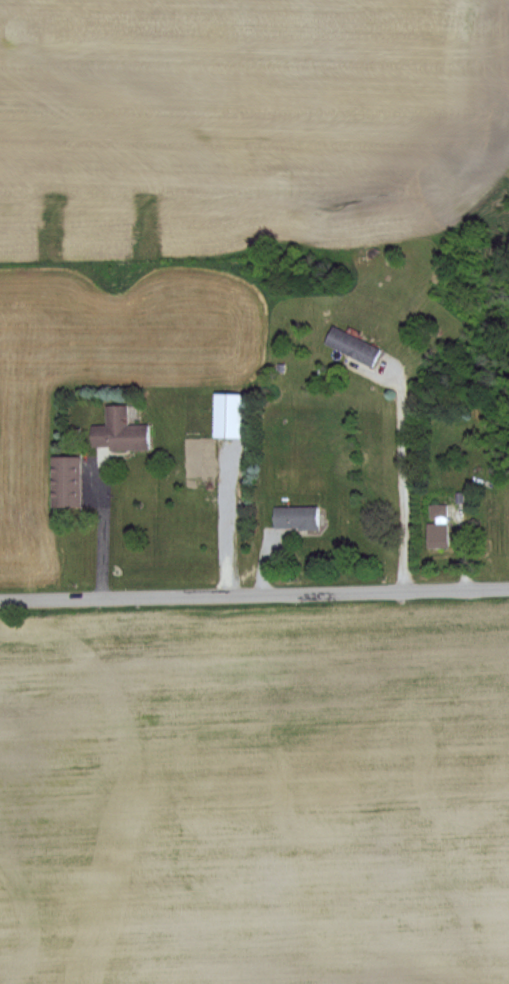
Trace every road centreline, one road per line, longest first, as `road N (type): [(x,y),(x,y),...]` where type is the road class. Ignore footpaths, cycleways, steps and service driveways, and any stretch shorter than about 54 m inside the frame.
road 1 (residential): [(0,598),(508,588)]

